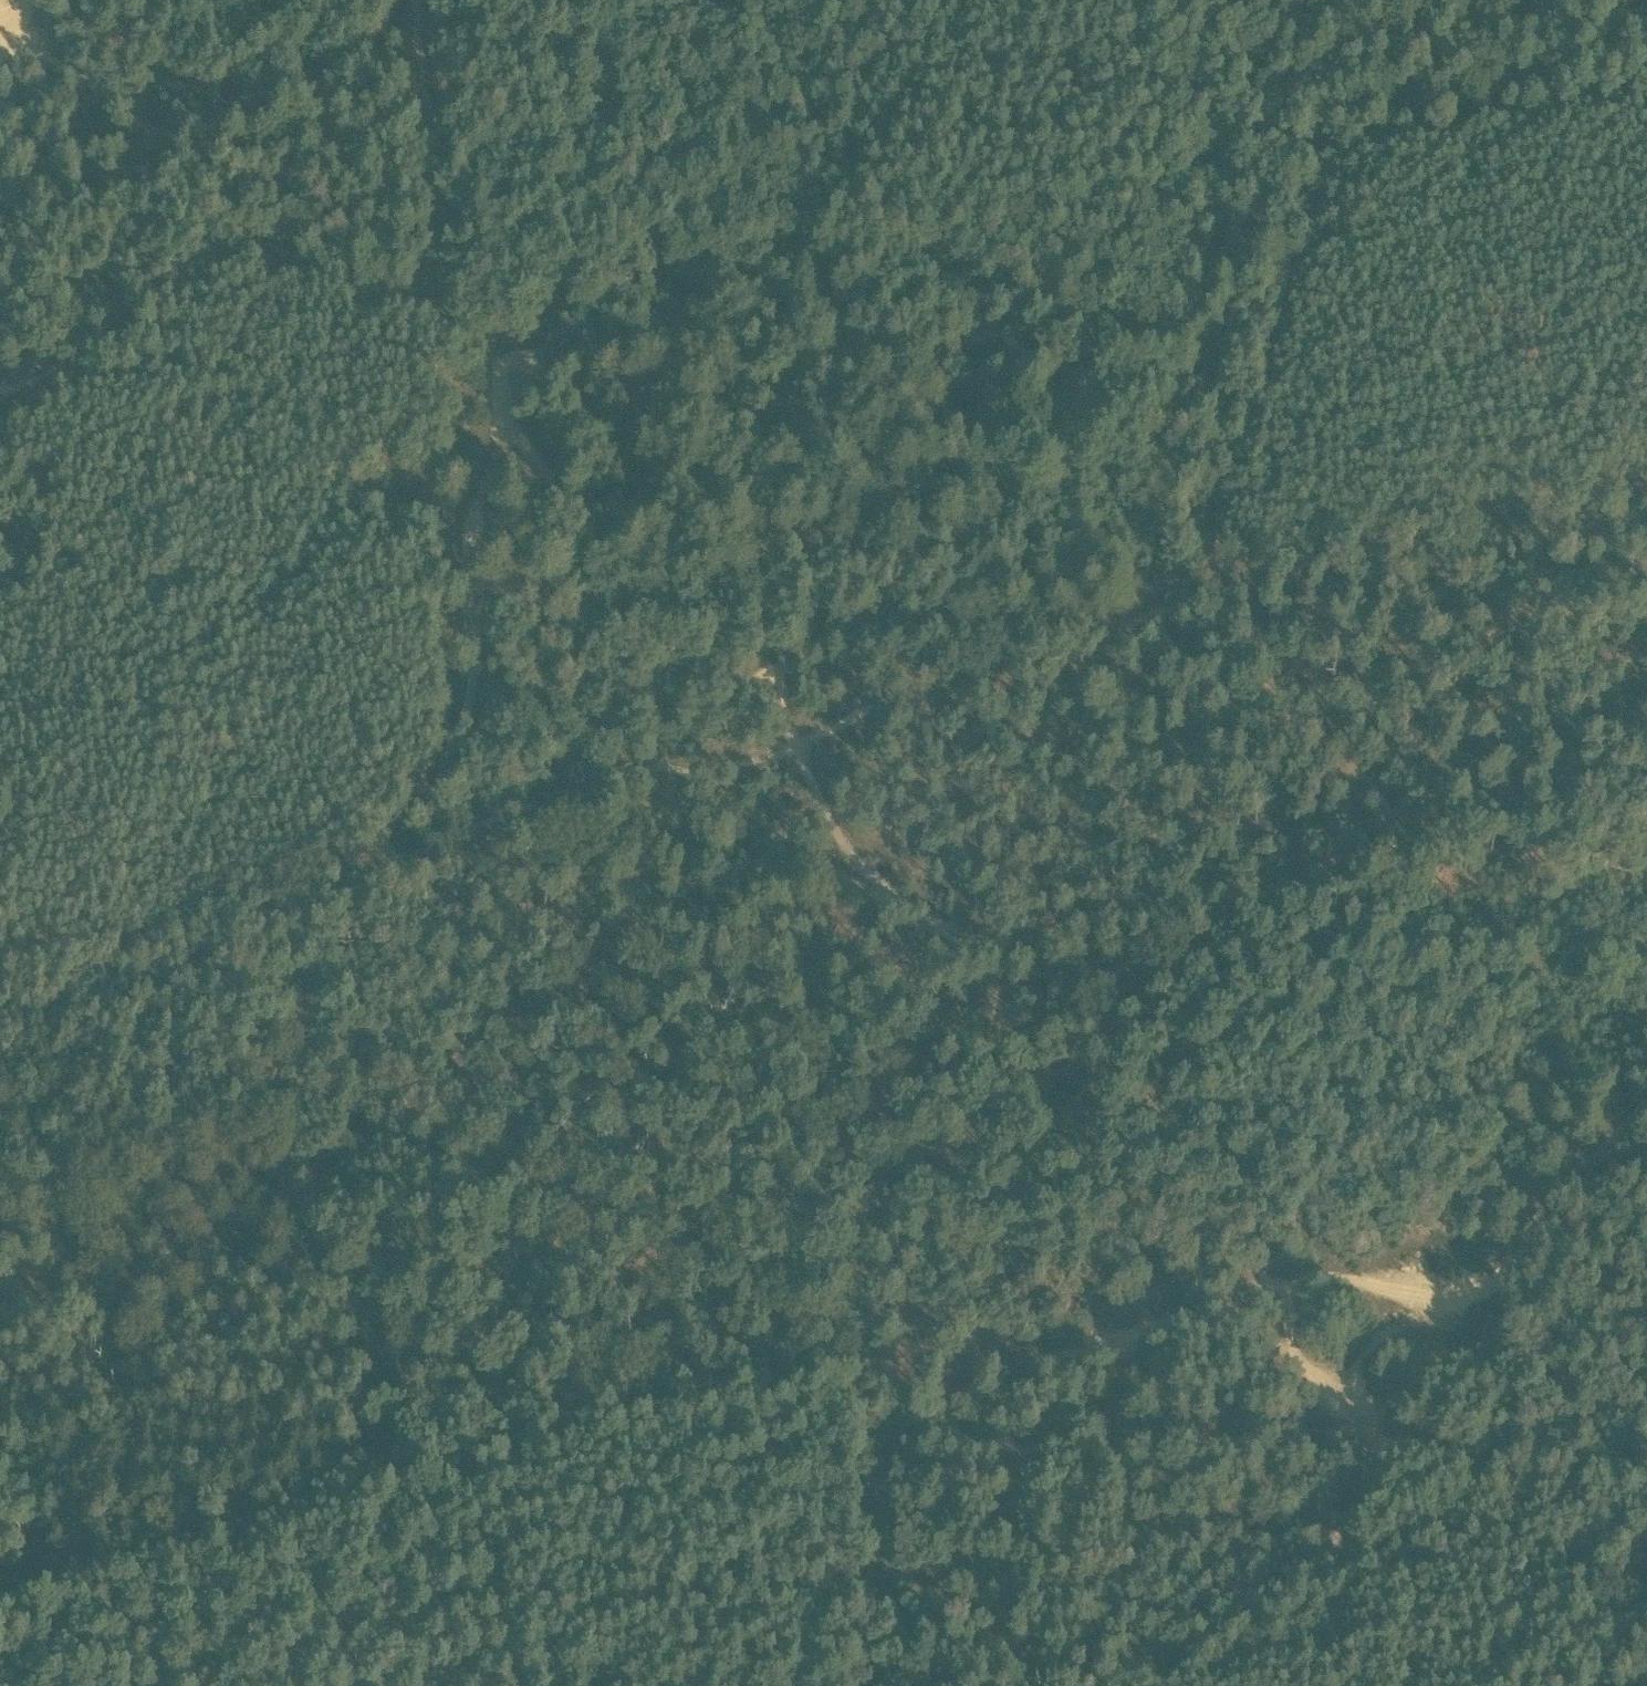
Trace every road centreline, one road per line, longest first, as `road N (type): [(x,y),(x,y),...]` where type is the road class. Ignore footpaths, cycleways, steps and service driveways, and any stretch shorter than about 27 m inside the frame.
road 1 (track): [(1594,1685),(1646,1551)]

